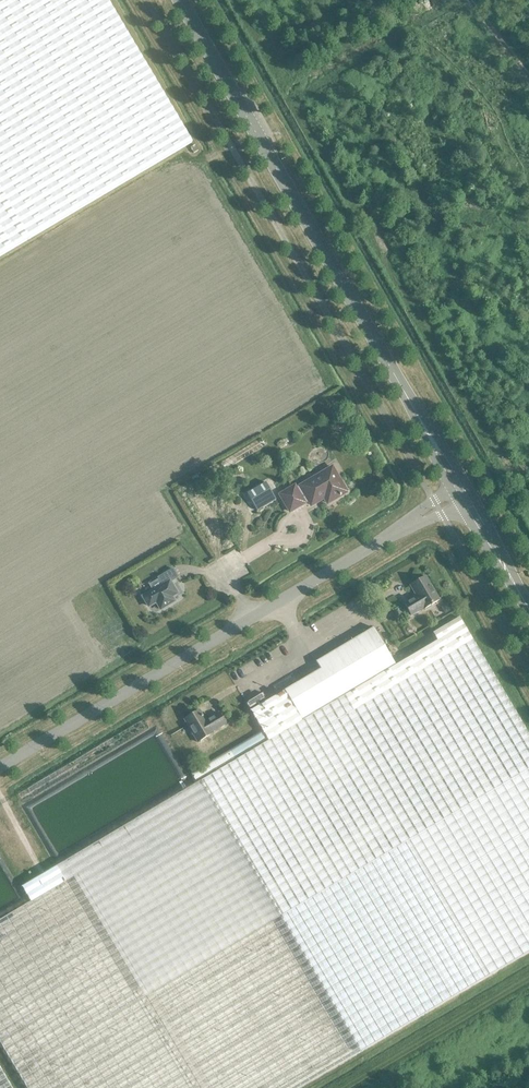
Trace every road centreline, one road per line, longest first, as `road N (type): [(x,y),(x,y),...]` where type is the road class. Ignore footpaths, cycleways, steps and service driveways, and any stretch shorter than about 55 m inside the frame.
road 1 (tertiary): [(463,495),(184,0)]
road 2 (unclassified): [(0,769),(463,495)]
road 3 (tertiary): [(528,605),(463,495)]

